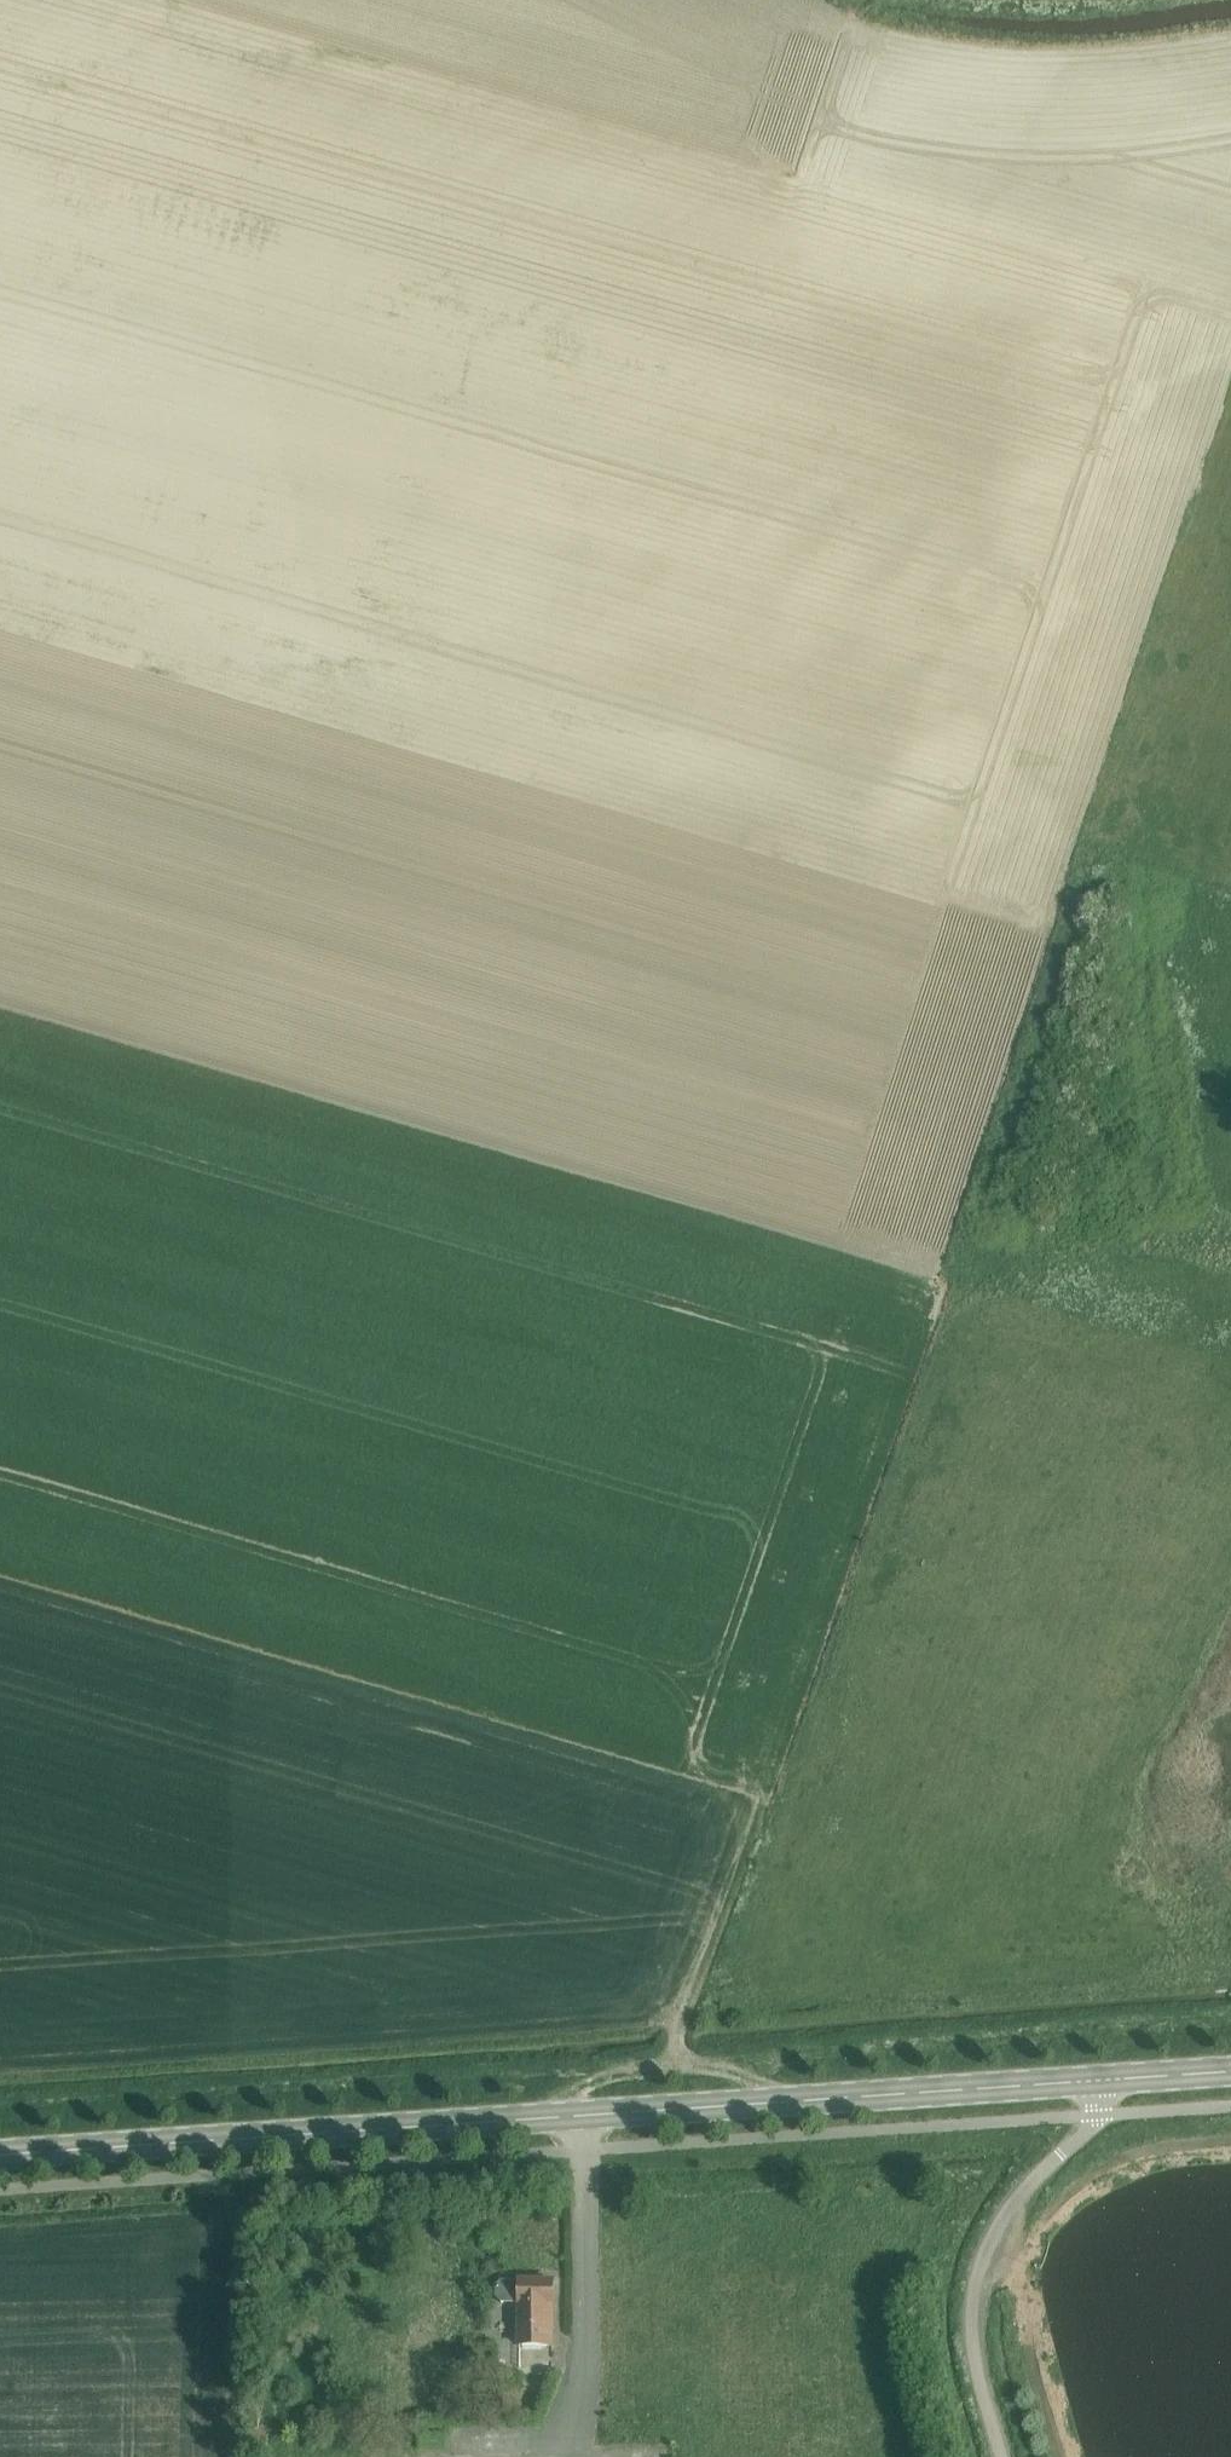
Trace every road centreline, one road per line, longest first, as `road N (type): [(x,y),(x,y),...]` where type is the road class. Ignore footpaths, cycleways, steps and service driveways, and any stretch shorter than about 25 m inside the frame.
road 1 (secondary): [(1098,2081),(0,2158)]
road 2 (unclassified): [(1001,2456),(971,2337),(973,2295),(998,2226),(1098,2114),(1098,2081)]
road 3 (secondary): [(1230,2072),(1098,2081)]

